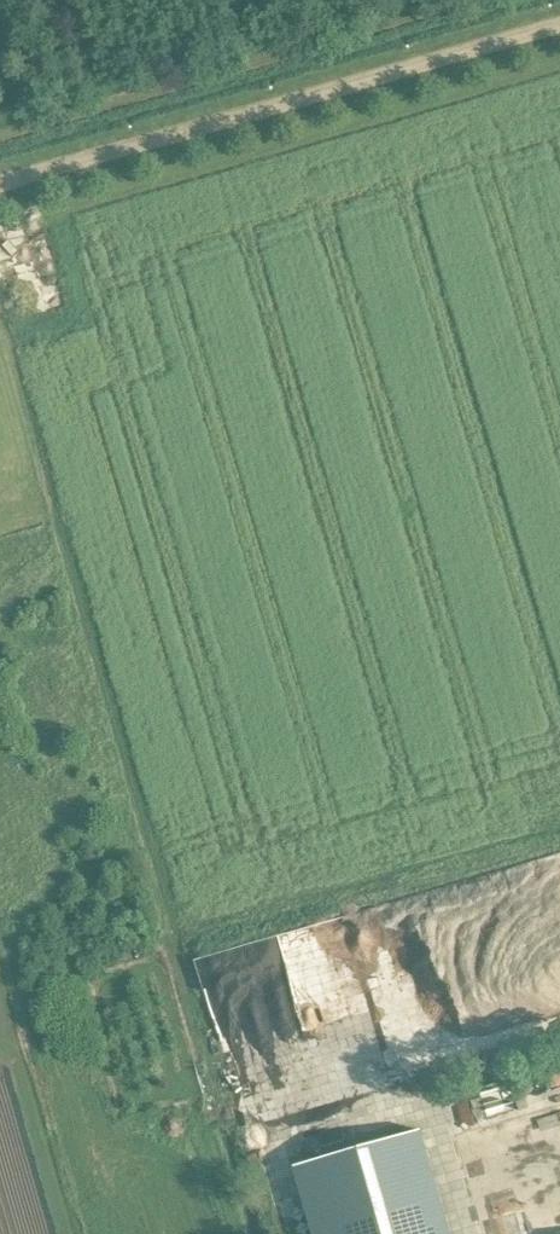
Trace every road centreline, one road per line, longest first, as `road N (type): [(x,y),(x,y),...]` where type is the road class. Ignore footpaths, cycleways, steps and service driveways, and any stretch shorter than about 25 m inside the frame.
road 1 (track): [(459,0),(0,133)]

